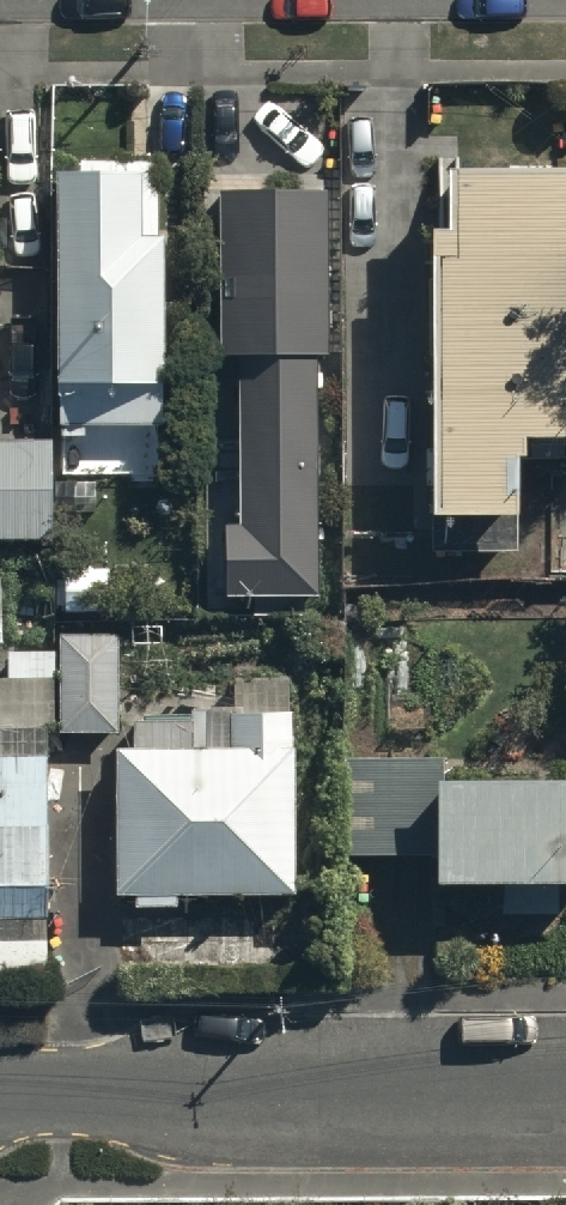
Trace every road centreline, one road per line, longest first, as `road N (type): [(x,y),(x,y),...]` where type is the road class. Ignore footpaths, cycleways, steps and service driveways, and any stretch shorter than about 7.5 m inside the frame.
road 1 (residential): [(0,1089),(565,1087)]

